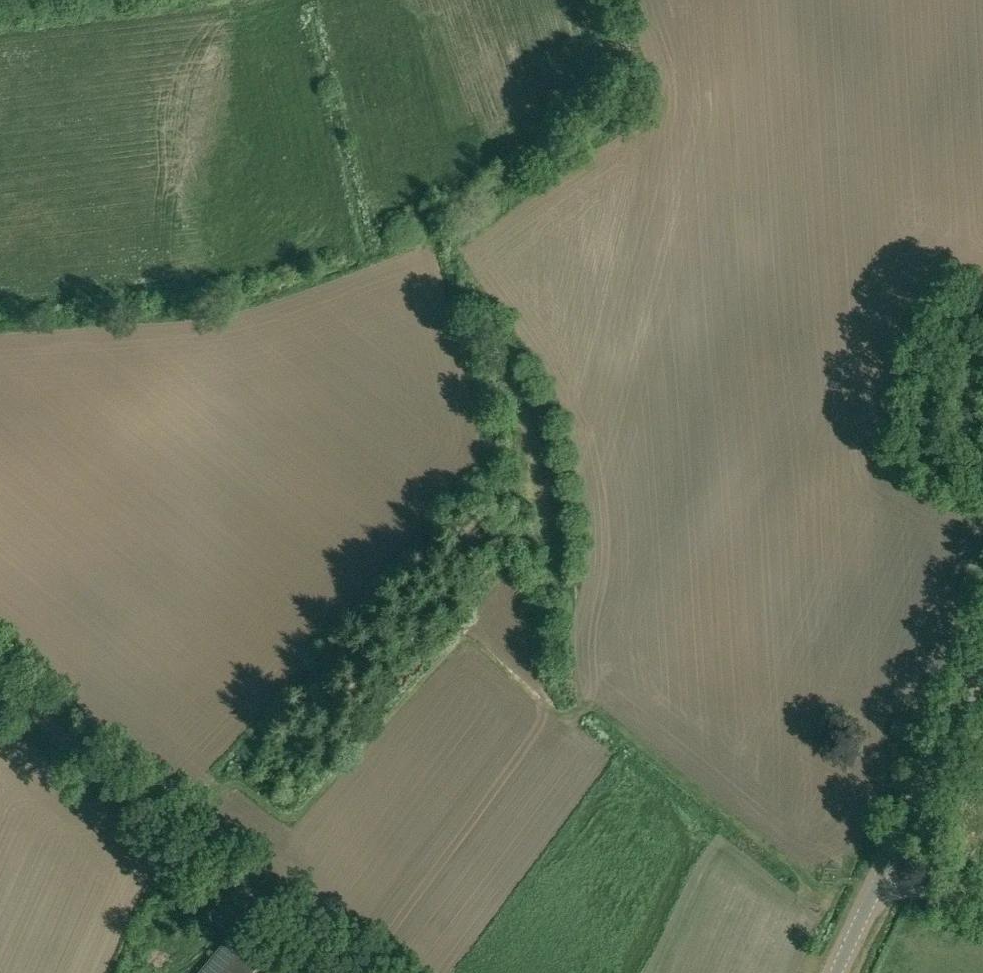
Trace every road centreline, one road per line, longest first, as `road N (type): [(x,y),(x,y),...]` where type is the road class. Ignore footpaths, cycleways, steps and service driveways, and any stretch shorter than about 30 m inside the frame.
road 1 (track): [(0,686),(335,959)]
road 2 (tertiary): [(838,972),(982,668)]

